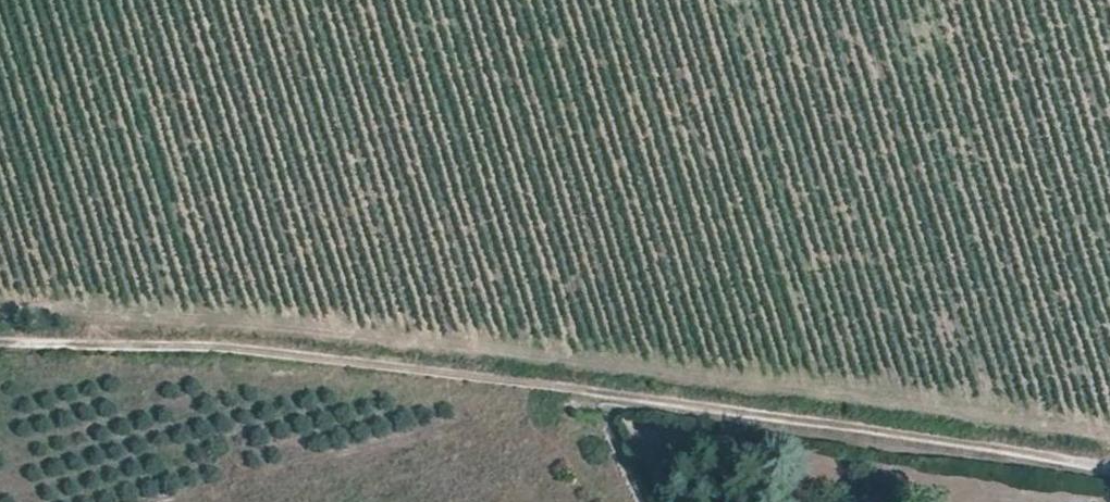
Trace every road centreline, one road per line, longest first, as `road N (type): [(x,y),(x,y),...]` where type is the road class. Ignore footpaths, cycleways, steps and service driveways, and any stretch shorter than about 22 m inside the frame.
road 1 (unclassified): [(0,334),(290,348),(1109,452)]

